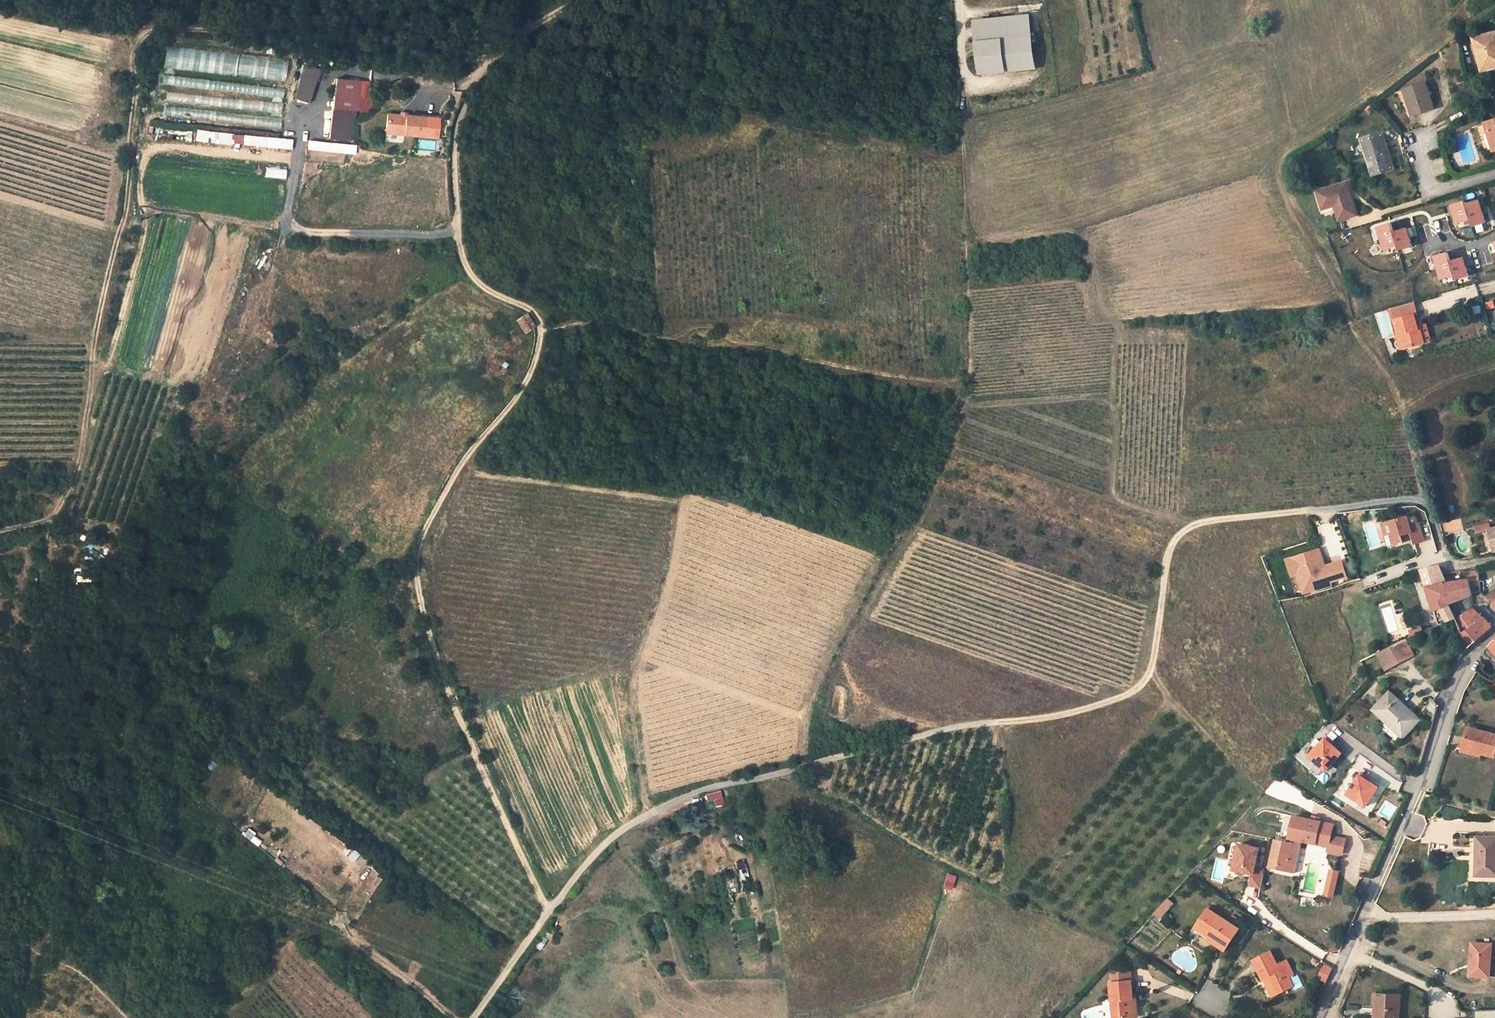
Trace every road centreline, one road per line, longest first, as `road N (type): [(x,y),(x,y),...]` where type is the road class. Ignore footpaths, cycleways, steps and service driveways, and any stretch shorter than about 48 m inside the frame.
road 1 (track): [(548,911),(448,697),(415,571),(424,531),(460,465),(522,390),(541,331),(532,312),(477,282),(463,262),(454,158),(465,104),(490,65),(574,0)]
road 2 (track): [(548,911),(623,828),(685,796),(953,727),(1090,707),(1135,690),(1152,665),(1166,561),(1180,533),(1204,521),(1305,511)]
road 3 (track): [(964,405),(971,370),(959,149),(971,127),(1259,42),(1276,56),(1298,140),(1313,137),(1494,3)]
road 4 (track): [(1190,527),(952,446),(964,405),(937,391),(776,353),(657,342),(593,324),(541,331)]
road 5 (unclassified): [(1494,634),(1469,661),(1322,1017)]
road 6 (residential): [(1305,511),(1420,500),(1445,557),(1465,564),(1494,559)]
road 7 (track): [(455,1017),(353,940),(341,908)]
road 8 (track): [(473,1017),(548,911)]
road 9 (track): [(957,0),(967,75),(980,84),(1013,84)]

